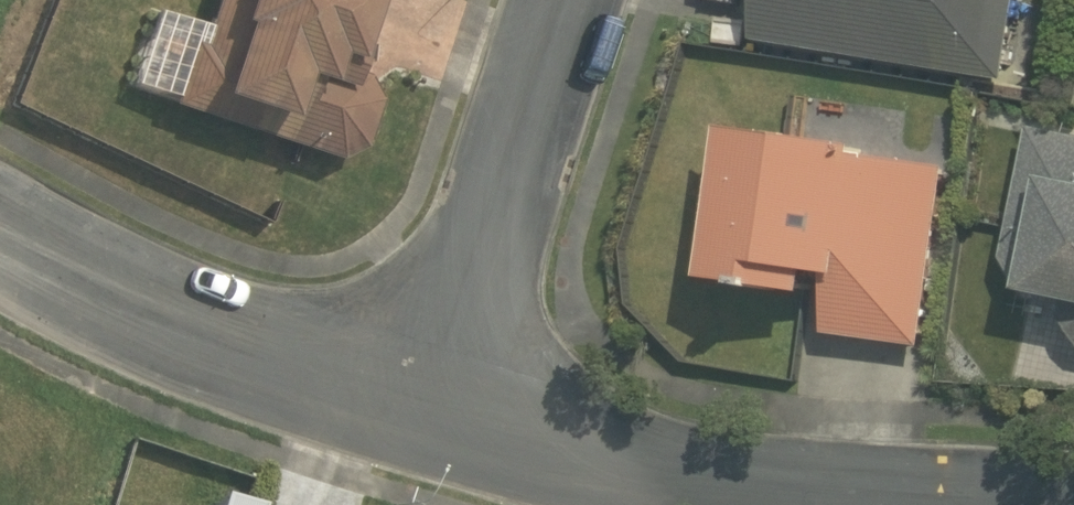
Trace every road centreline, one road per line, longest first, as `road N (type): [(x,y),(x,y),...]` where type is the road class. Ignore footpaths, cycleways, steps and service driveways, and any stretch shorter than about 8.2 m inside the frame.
road 1 (residential): [(1017,504),(660,475),(435,404)]
road 2 (residential): [(435,404),(219,328),(0,229)]
road 3 (residential): [(435,404),(570,0)]

